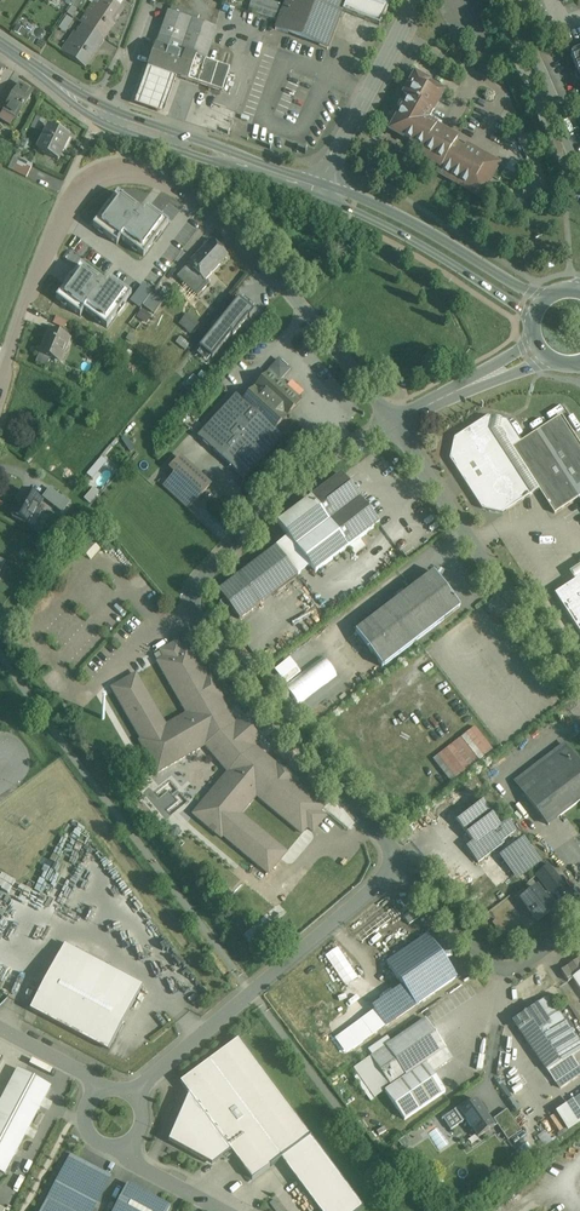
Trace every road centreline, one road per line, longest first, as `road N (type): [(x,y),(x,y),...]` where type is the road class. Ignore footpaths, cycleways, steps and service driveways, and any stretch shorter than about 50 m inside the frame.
road 1 (residential): [(391,425),(255,250),(182,187),(144,172),(107,173),(78,193),(45,260),(0,389)]
road 2 (unclassified): [(404,865),(193,609),(198,585),(286,487),(391,425)]
road 3 (unclassified): [(131,1096),(404,865)]
road 4 (primary): [(0,45),(97,109),(322,190)]
road 5 (unclassified): [(391,425),(579,693)]
road 6 (primary): [(322,190),(398,224),(538,309)]
road 7 (unclassified): [(579,924),(520,966),(502,966),(487,960),(404,865)]
road 8 (residential): [(322,190),(416,0)]
road 9 (residential): [(510,0),(579,172)]
road 10 (unclassified): [(541,349),(391,425)]
road 11 (unclassified): [(125,1144),(137,1164),(224,1210)]

